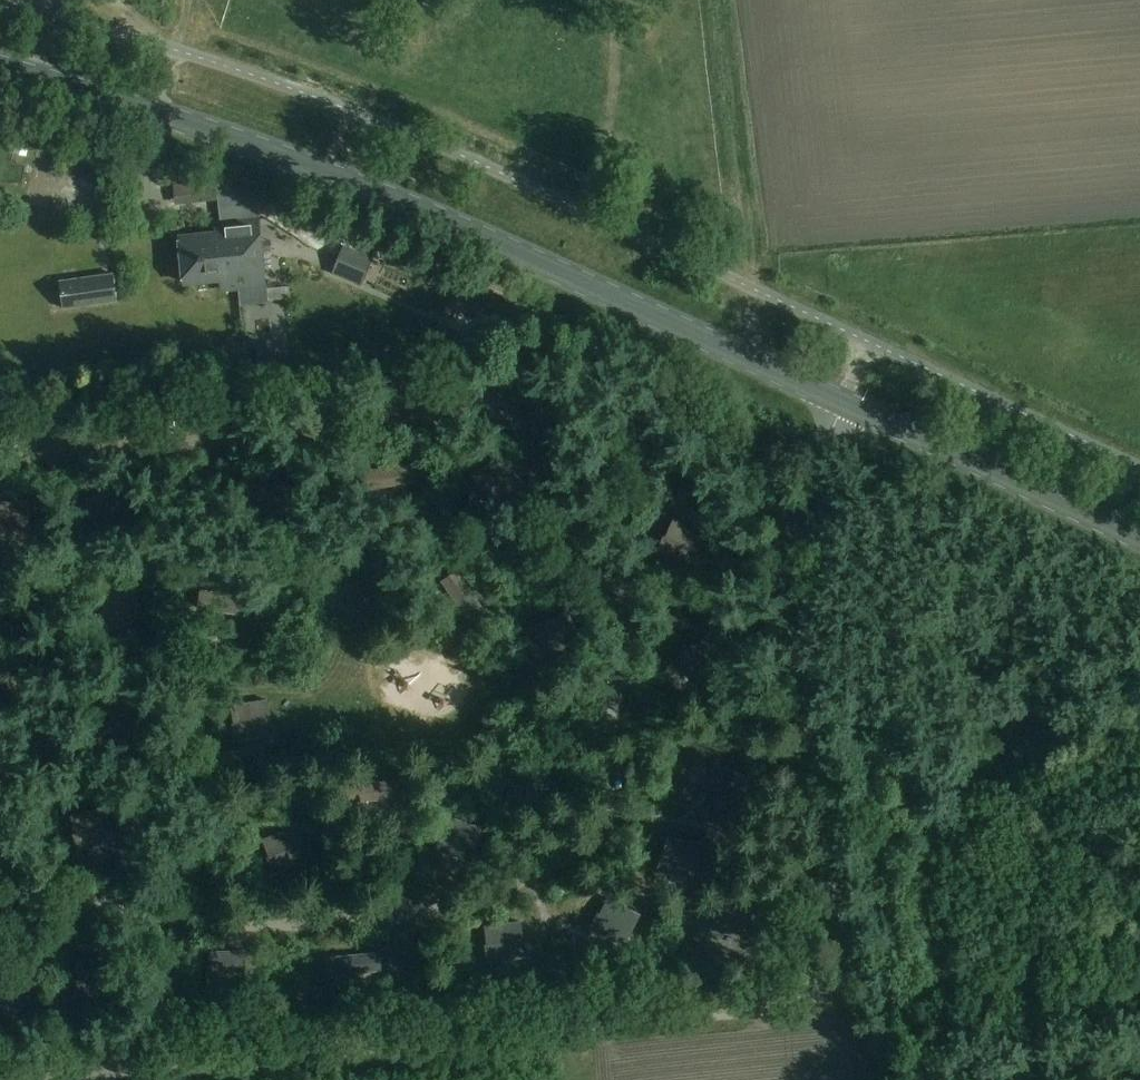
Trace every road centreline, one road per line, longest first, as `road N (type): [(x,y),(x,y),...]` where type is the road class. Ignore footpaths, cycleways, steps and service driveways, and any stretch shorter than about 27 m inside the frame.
road 1 (unclassified): [(848,404),(787,553),(839,935),(833,969),(813,994),(783,1004),(33,1079)]
road 2 (secondary): [(848,404),(331,174),(0,66)]
road 3 (secondary): [(1139,539),(848,404)]

